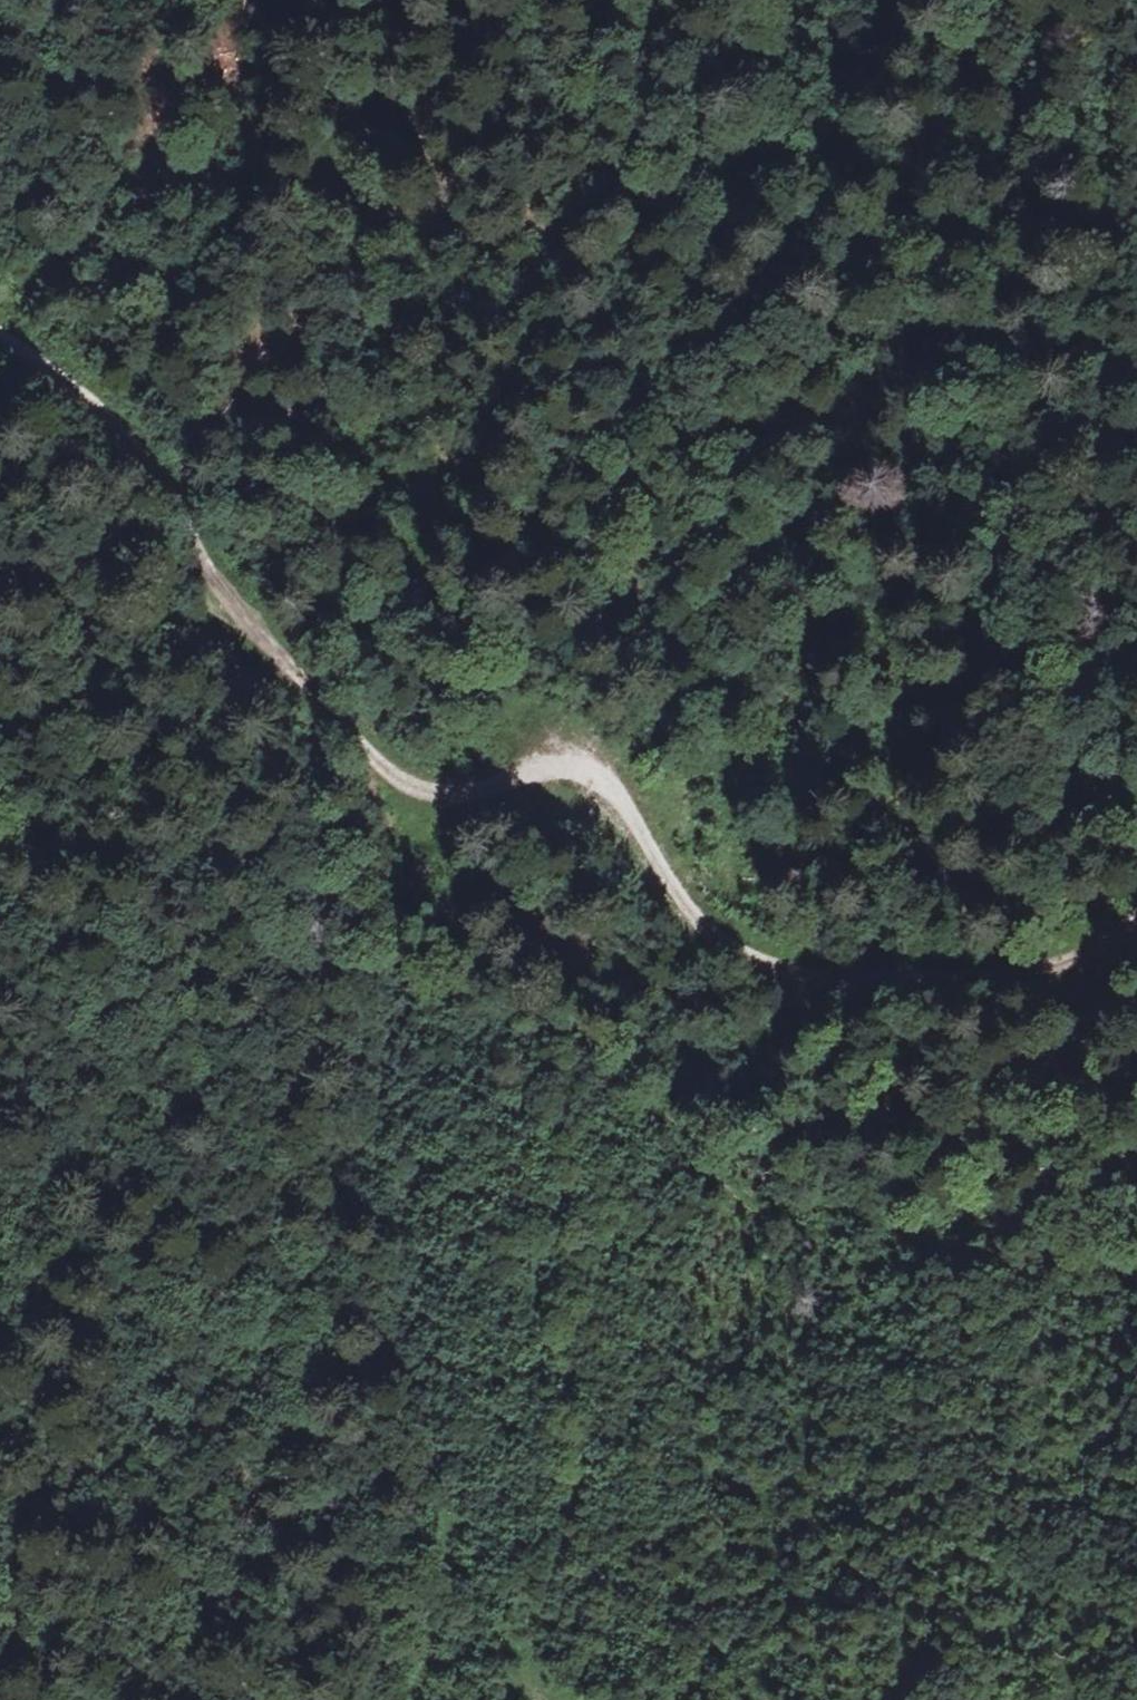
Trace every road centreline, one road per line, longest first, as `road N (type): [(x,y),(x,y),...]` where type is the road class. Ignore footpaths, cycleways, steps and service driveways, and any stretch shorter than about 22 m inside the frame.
road 1 (track): [(1136,909),(1088,953),(1029,984),(954,987),(787,970),(703,939),(585,771),(543,763),(435,792),(378,769),(247,624),(144,461),(0,342)]

